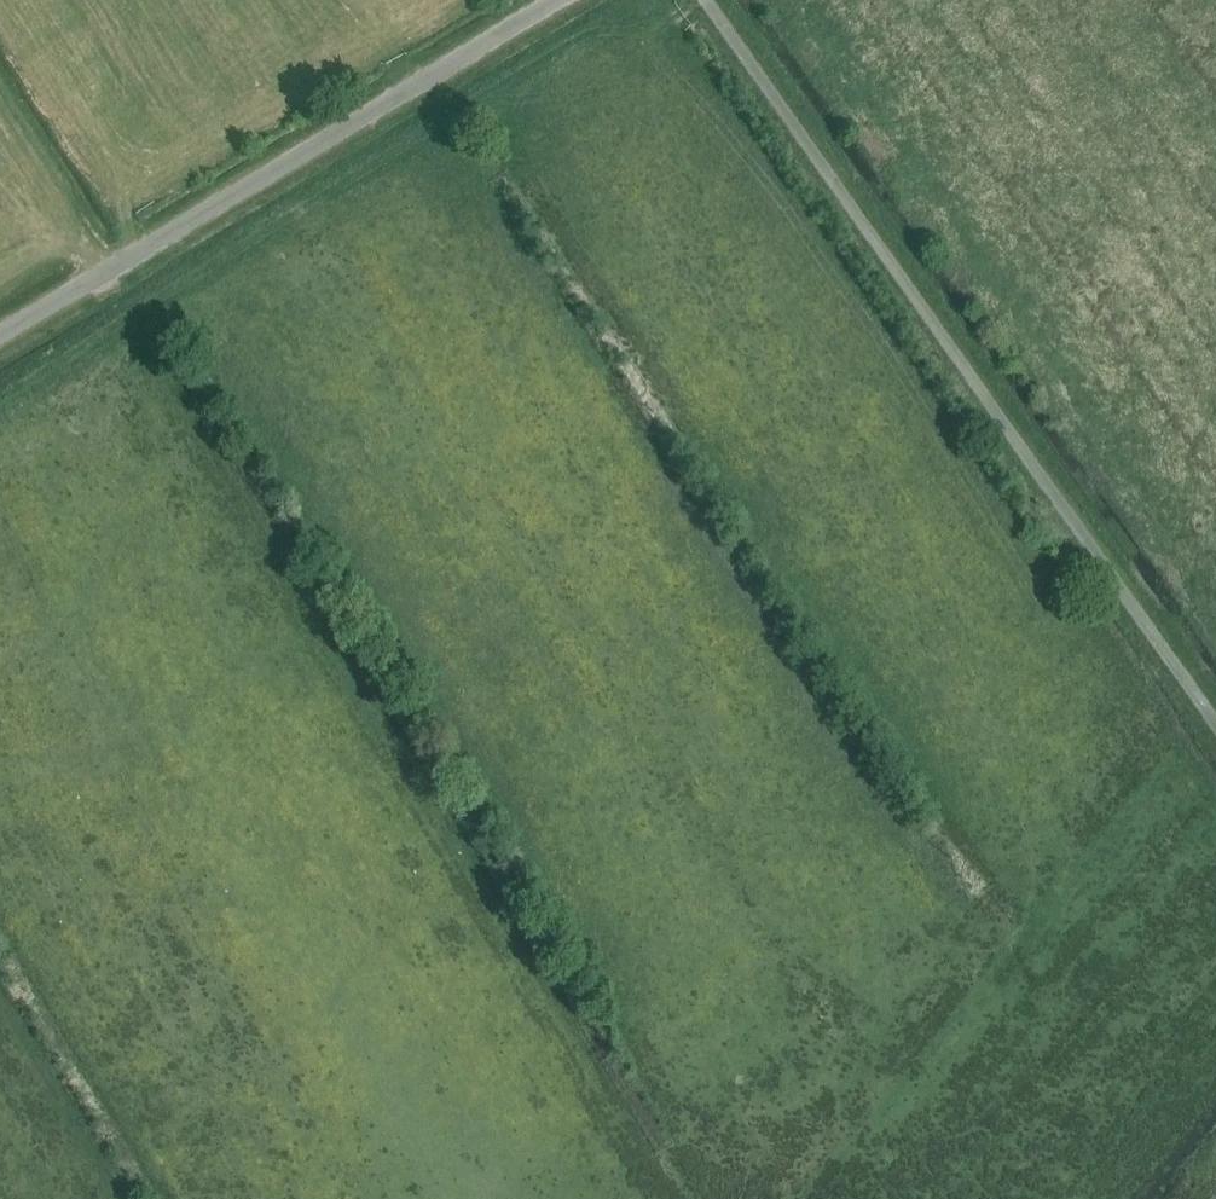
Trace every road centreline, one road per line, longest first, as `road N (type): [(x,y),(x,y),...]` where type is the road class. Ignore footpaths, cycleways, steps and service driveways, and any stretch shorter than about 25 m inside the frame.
road 1 (unclassified): [(0,336),(557,0)]

